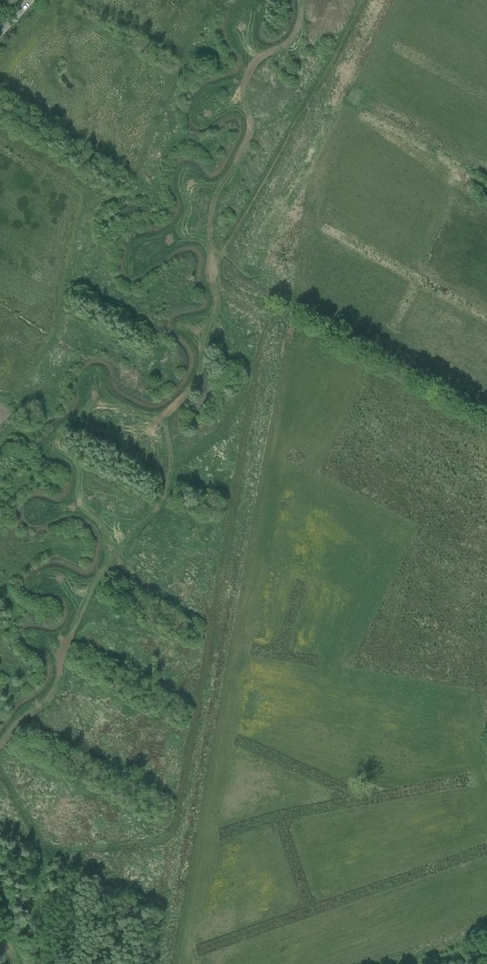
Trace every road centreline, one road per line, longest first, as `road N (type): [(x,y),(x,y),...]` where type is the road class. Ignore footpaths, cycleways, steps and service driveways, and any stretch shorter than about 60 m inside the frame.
road 1 (track): [(214,250),(216,305),(192,388),(171,413),(162,501),(84,607),(48,696),(0,744)]
road 2 (track): [(300,0),(294,38),(265,55),(247,84),(251,127),(215,194),(214,250)]
road 3 (track): [(216,305),(247,361),(247,379),(238,404),(169,474)]
road 4 (track): [(0,770),(46,861),(30,922),(12,949)]

